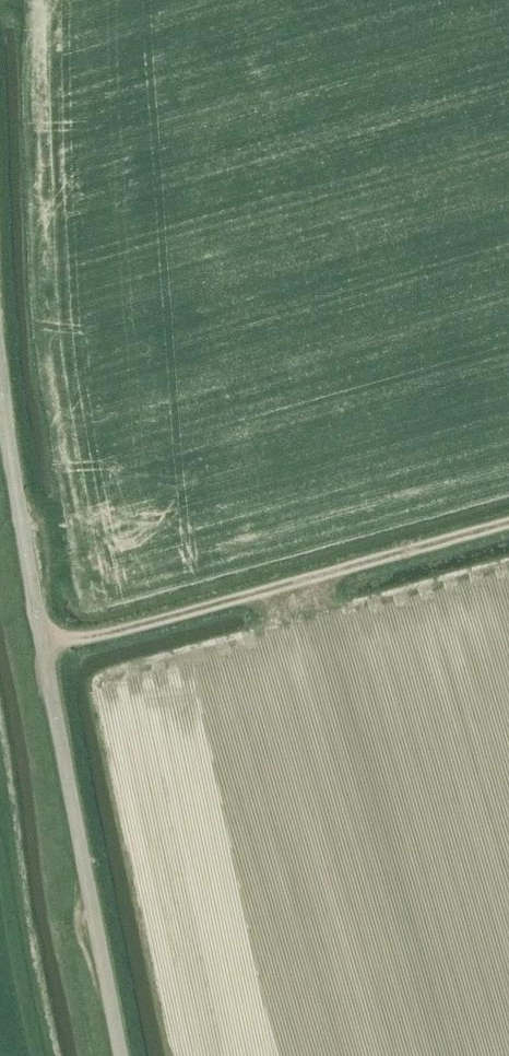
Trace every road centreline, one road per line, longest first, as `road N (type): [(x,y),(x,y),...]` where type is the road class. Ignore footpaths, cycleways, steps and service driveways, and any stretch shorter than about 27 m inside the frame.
road 1 (unclassified): [(122,1055),(39,632),(0,372)]
road 2 (track): [(39,632),(106,636),(508,524)]

